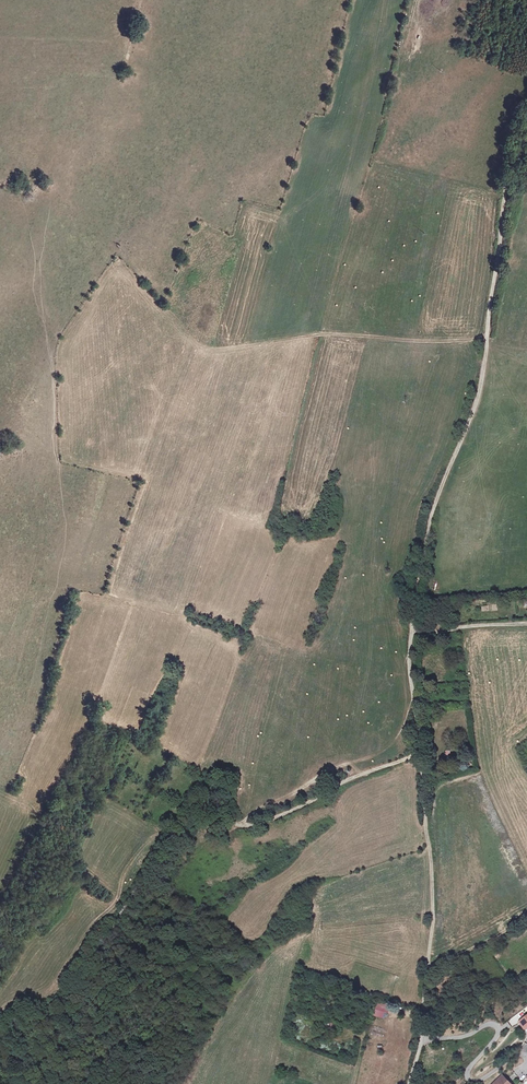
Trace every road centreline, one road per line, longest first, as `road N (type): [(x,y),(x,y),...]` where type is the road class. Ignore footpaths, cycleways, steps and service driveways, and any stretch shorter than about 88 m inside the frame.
road 1 (track): [(419,753),(260,823),(190,816),(68,993),(0,1031)]
road 2 (track): [(526,133),(504,200),(476,403),(430,518),(413,633)]
road 3 (track): [(419,753),(434,910),(422,1040)]
road 4 (unclassified): [(422,1040),(493,1023),(499,1033),(467,1074),(479,1078),(501,1065)]
road 5 (track): [(413,633),(419,753)]

